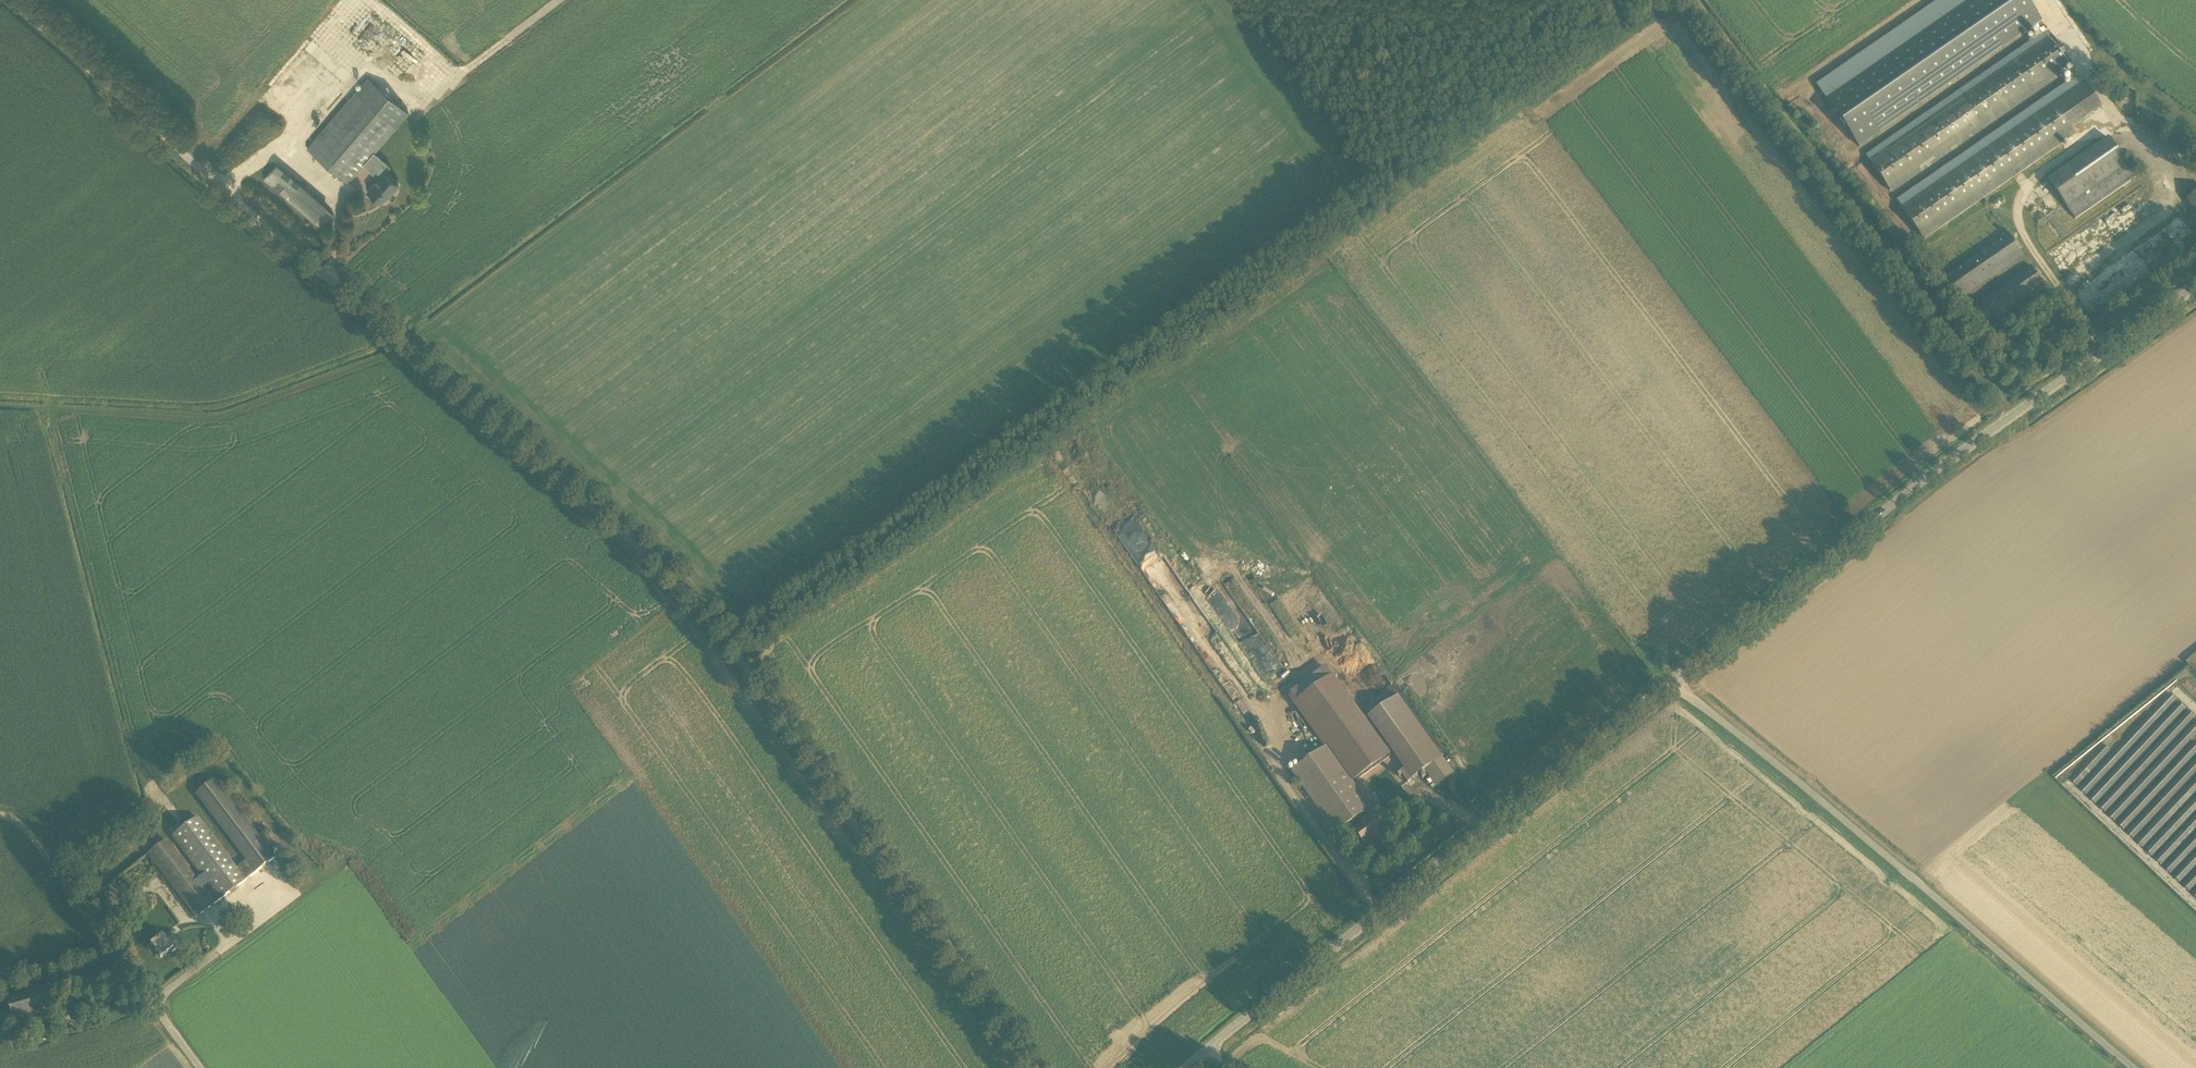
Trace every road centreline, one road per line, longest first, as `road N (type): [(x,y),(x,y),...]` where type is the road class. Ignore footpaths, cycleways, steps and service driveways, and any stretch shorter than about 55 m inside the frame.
road 1 (unclassified): [(1028,1067),(708,606),(221,182)]
road 2 (unclassified): [(1671,681),(1910,490),(2195,286)]
road 3 (unclassified): [(1186,1067),(1671,681)]
road 4 (unclassified): [(2137,1067),(1671,681)]
road 5 (track): [(864,0),(404,341)]
road 6 (track): [(2007,419),(1686,0)]
road 7 (track): [(221,182),(13,0)]
road 8 (track): [(0,814),(28,829),(141,985)]
road 9 (track): [(558,0),(453,78)]

